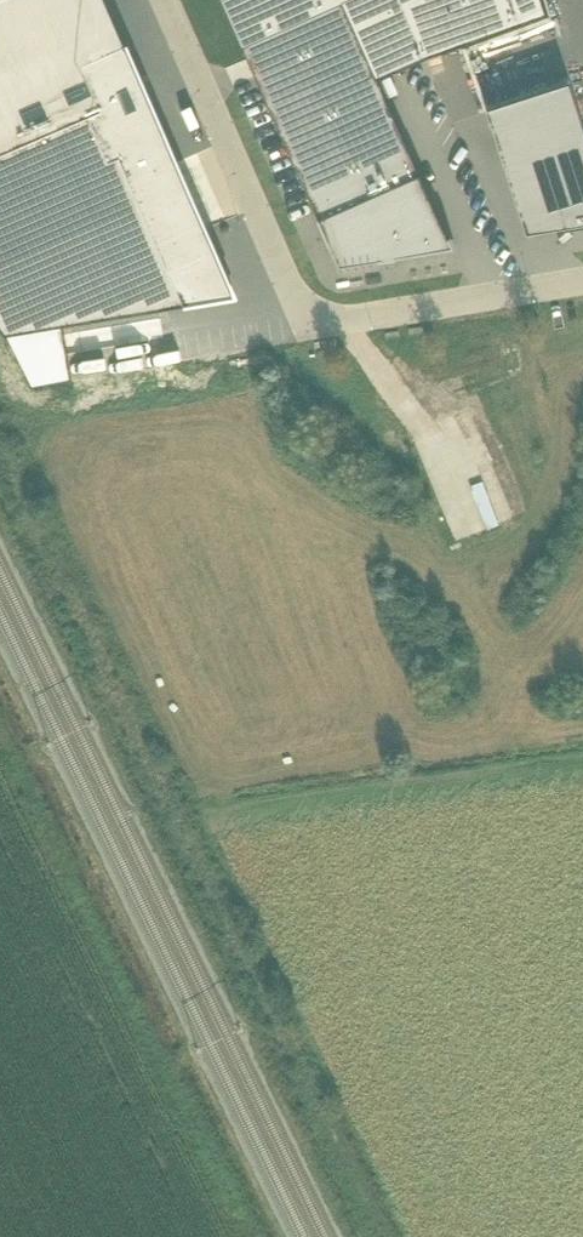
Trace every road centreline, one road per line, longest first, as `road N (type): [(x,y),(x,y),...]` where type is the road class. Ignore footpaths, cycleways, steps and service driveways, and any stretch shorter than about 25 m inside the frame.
road 1 (unclassified): [(582,280),(309,322),(168,0)]

